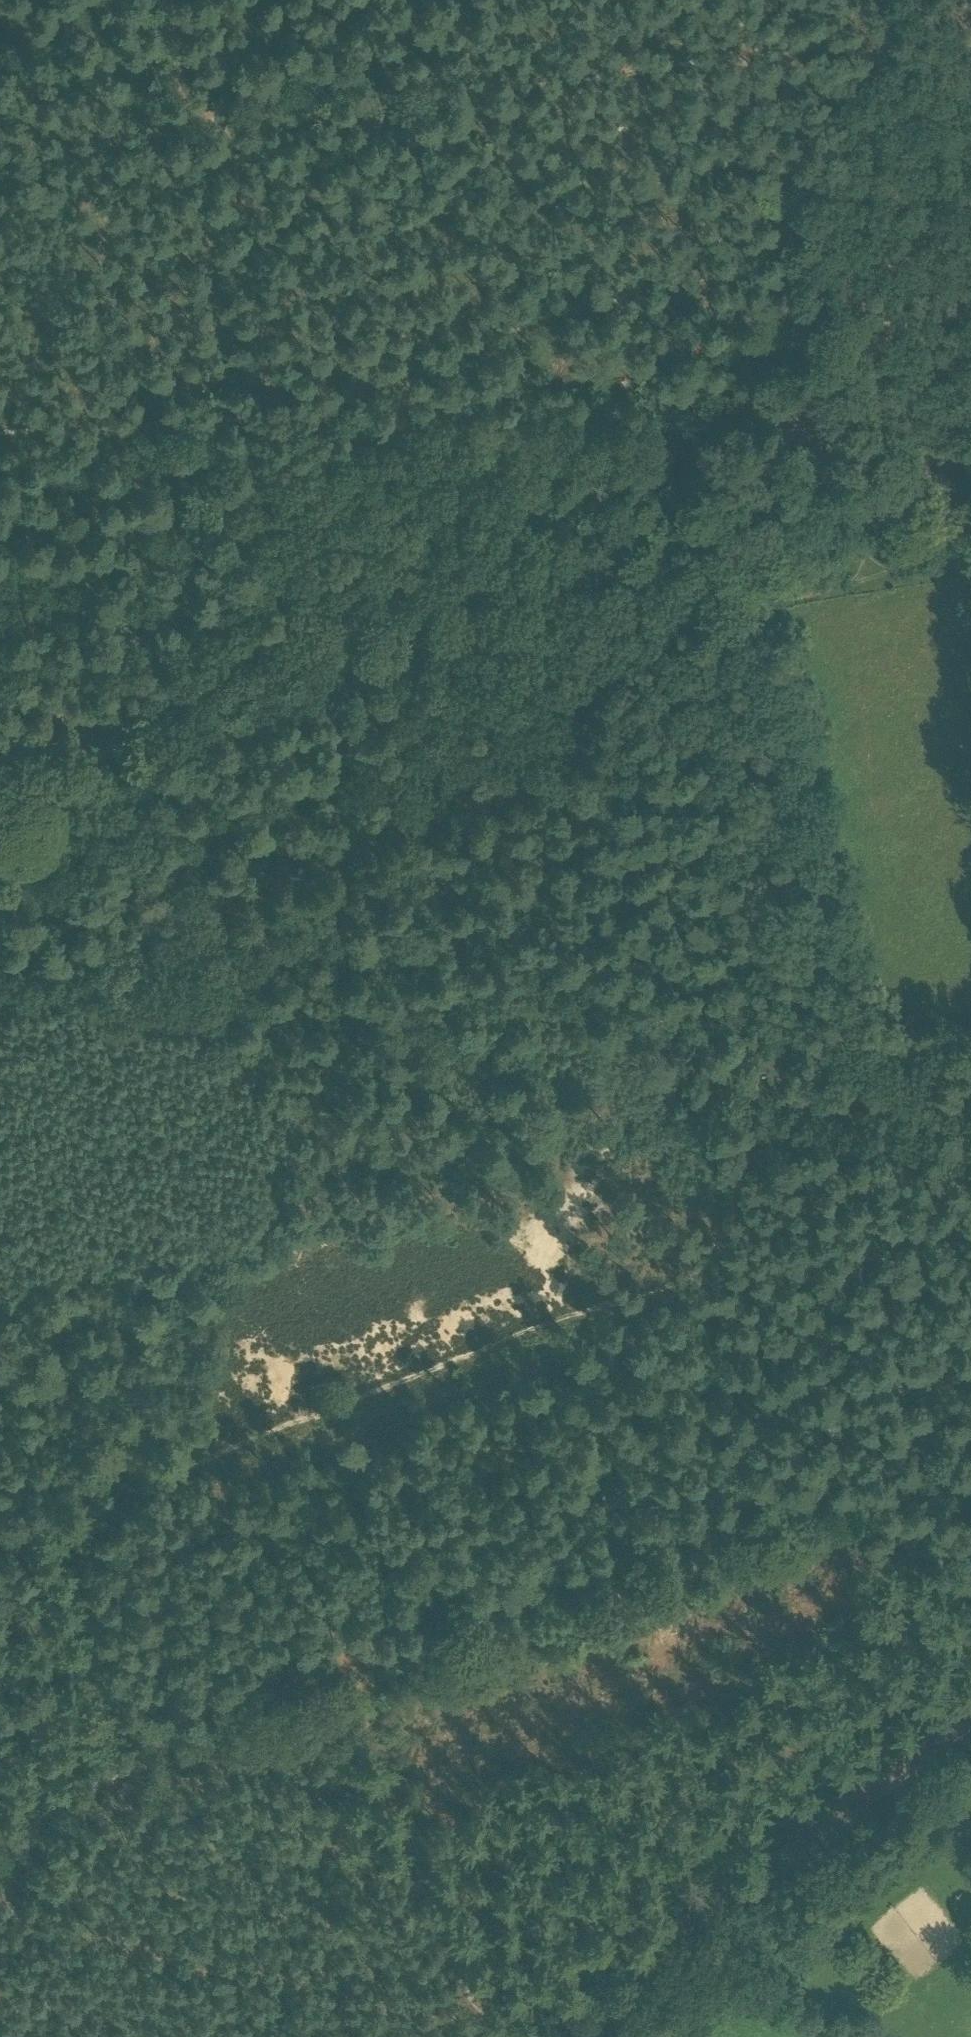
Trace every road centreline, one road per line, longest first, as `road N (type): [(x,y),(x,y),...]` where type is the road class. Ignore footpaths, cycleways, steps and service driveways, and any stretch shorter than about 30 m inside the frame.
road 1 (unclassified): [(592,2036),(720,1903),(970,1714)]

